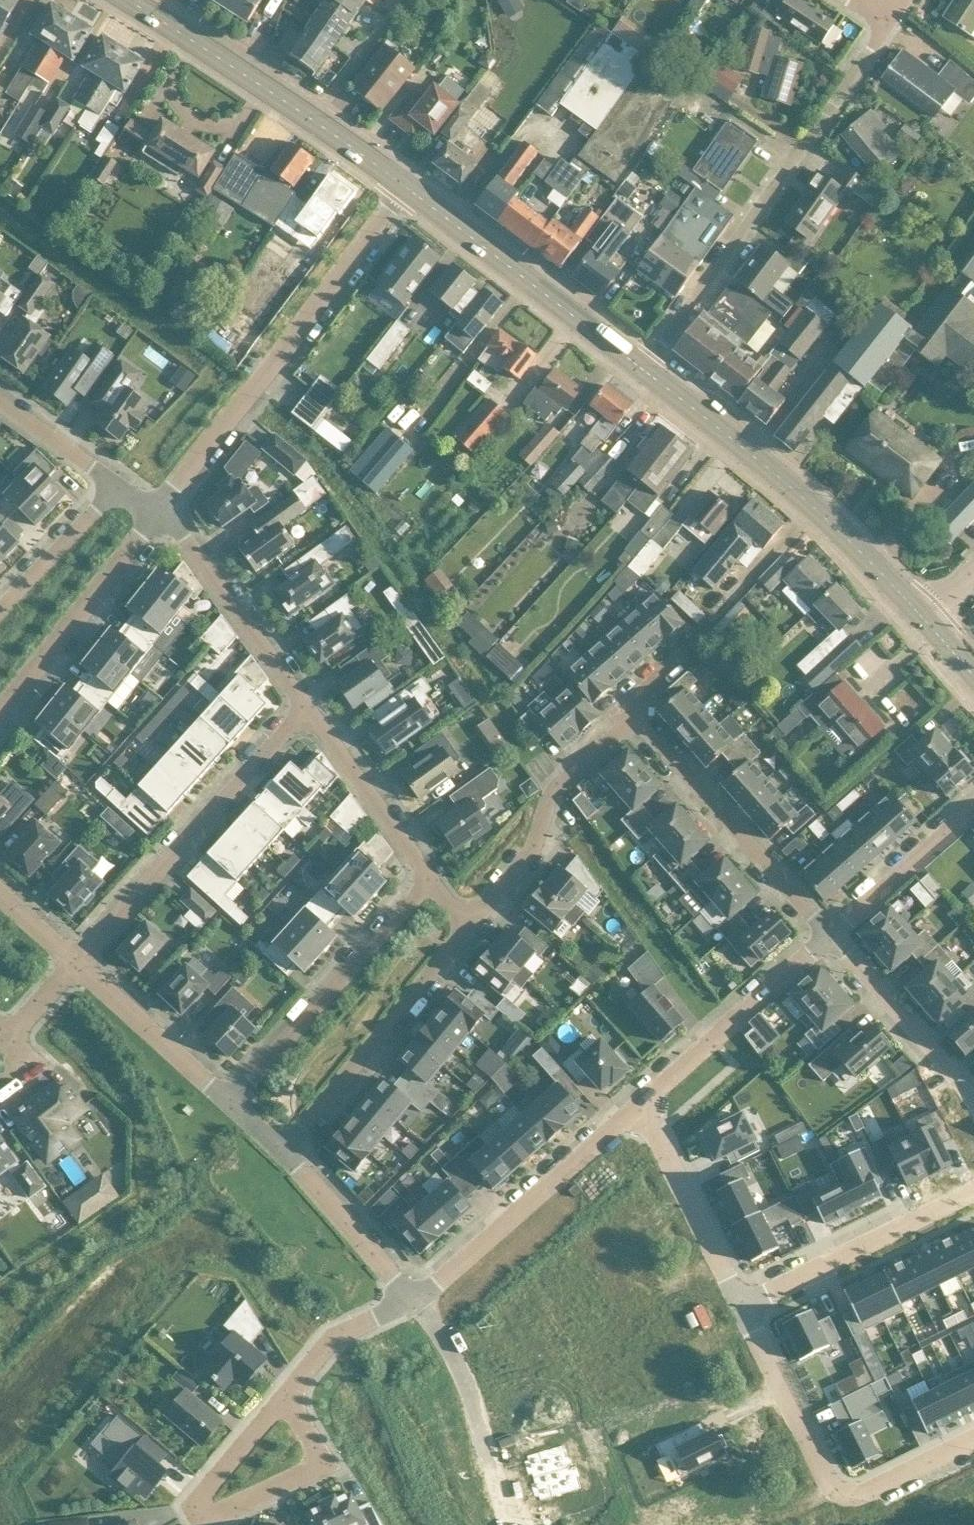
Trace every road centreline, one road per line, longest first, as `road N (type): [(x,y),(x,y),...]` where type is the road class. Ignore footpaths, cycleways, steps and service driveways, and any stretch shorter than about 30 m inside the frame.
road 1 (residential): [(653,356),(891,20)]
road 2 (residential): [(405,186),(157,514)]
road 3 (secondary): [(924,619),(810,503),(643,371)]
road 4 (residential): [(743,1305),(839,1492),(870,1492),(973,1440)]
road 5 (residential): [(77,964),(307,709)]
road 6 (secondary): [(405,186),(128,0)]
road 7 (secondary): [(643,371),(405,186)]
road 8 (residential): [(230,1103),(431,881)]
road 9 (residential): [(409,1296),(432,1286),(634,1107)]
road 10 (residential): [(830,937),(637,716)]
road 11 (residential): [(283,1150),(470,924)]
road 12 (residential): [(285,1401),(195,1498),(208,1521),(325,1468)]
road 13 (residential): [(470,924),(531,853),(564,781),(637,716)]
road 14 (residential): [(634,1107),(830,937)]
road 15 (residential): [(973,1193),(743,1305)]
road 16 (residential): [(157,514),(0,711)]
road 17 (residential): [(409,1296),(465,1376),(507,1524)]
road 18 (residential): [(307,709),(180,531),(157,514)]
road 19 (residential): [(634,1107),(659,1135),(743,1305)]
road 20 (residential): [(973,1106),(830,937)]
road 21 (residential): [(431,881),(307,709)]
road 22 (residential): [(77,964),(230,1103)]
road 23 (residential): [(283,1150),(409,1296)]
road 24 (residential): [(830,937),(973,810)]
road 25 (residential): [(119,486),(0,609)]
road 26 (residential): [(409,1296),(330,1341),(285,1401)]
road 27 (residential): [(119,486),(0,402)]

